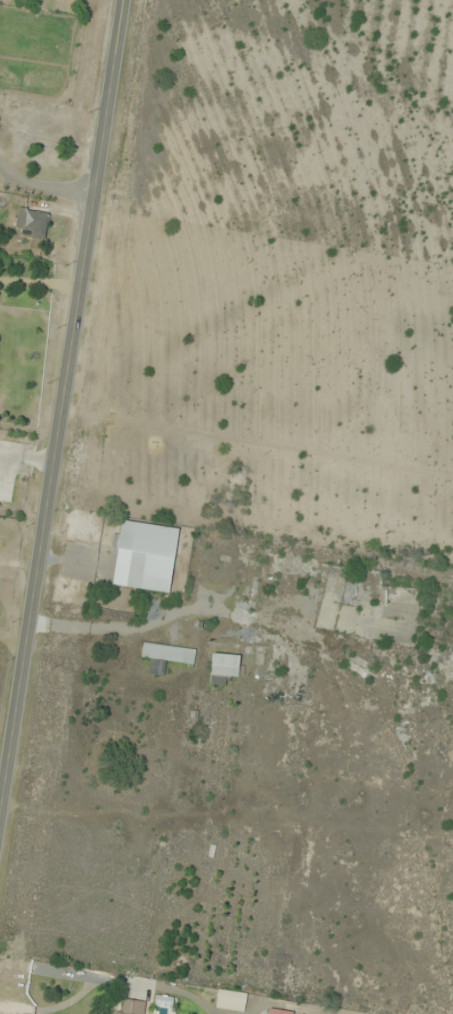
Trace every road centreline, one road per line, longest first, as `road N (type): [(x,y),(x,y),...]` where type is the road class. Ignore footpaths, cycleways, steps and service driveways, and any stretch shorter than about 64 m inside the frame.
road 1 (secondary): [(0,882),(129,0)]

